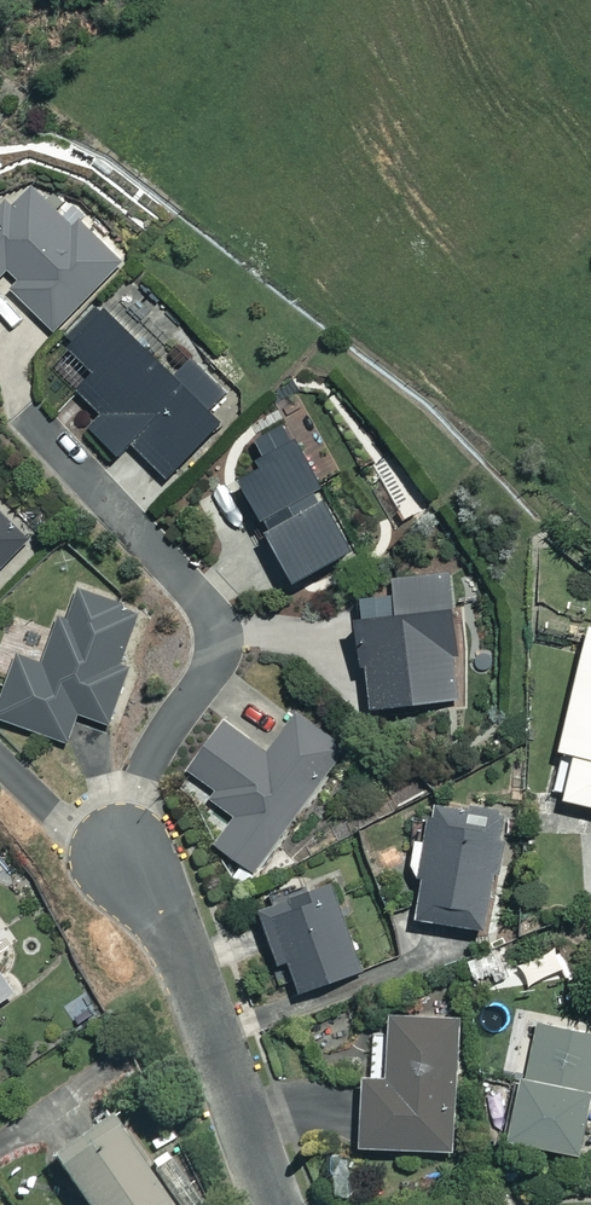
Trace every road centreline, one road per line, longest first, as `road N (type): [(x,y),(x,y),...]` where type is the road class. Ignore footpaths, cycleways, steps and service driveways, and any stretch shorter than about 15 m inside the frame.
road 1 (residential): [(124,855),(171,924),(278,1204)]
road 2 (track): [(590,101),(510,0)]

